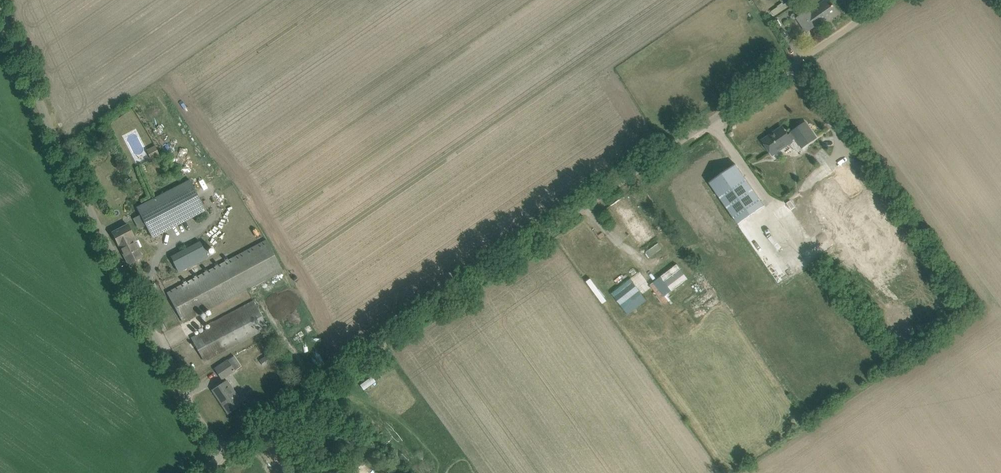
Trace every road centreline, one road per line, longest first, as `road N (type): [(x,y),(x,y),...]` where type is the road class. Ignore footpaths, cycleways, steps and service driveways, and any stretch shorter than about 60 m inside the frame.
road 1 (unclassified): [(226,447),(875,0)]
road 2 (unclassified): [(226,447),(159,344),(0,3)]

